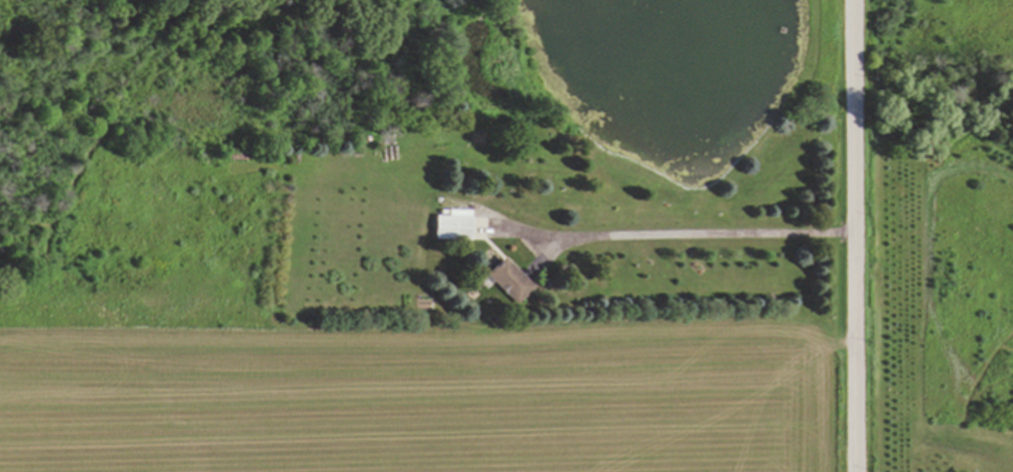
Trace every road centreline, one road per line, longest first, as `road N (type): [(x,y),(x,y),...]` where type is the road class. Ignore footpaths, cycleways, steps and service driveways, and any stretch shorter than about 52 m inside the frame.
road 1 (tertiary): [(856,0),(858,471)]

